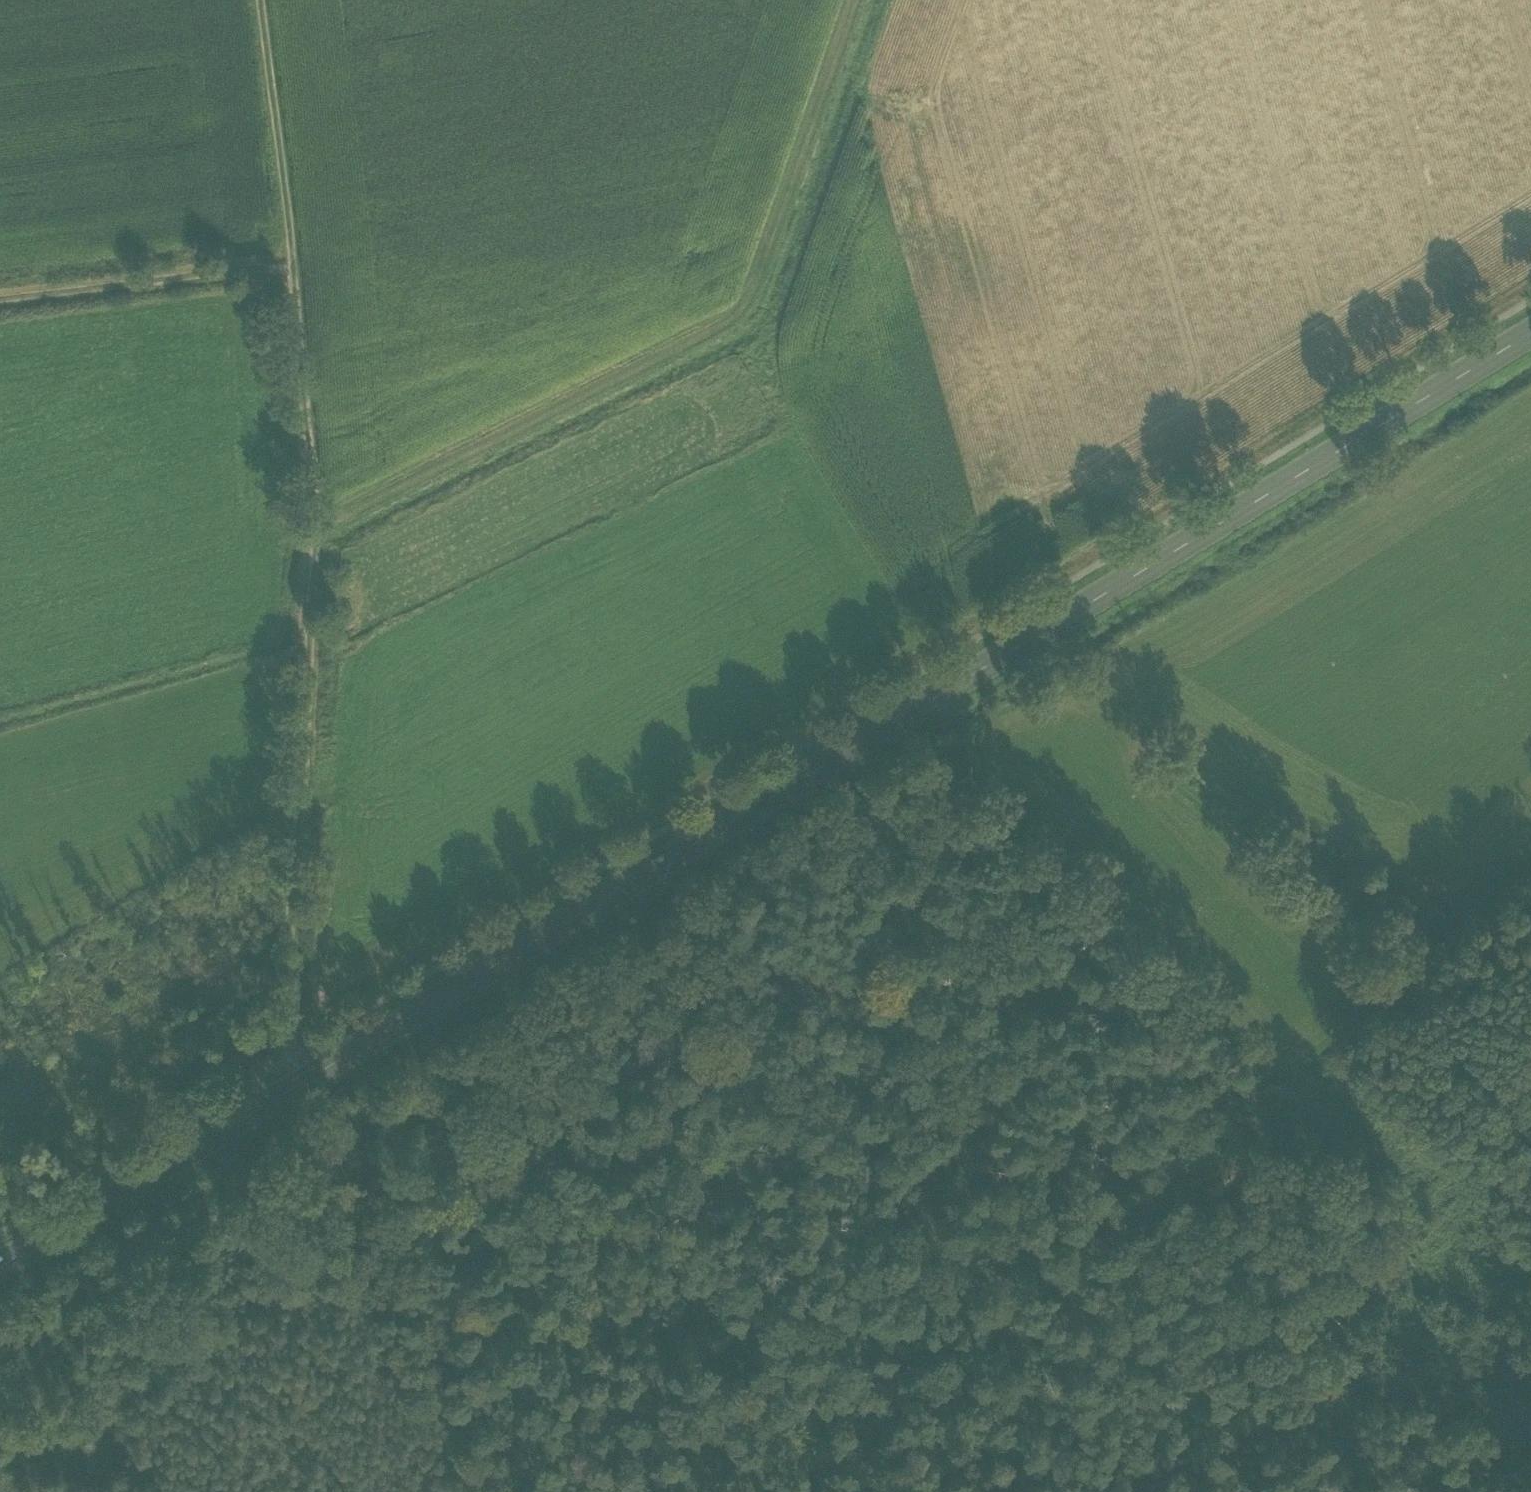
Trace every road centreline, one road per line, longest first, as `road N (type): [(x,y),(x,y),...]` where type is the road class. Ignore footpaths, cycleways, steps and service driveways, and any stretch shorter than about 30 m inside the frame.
road 1 (secondary): [(1530,331),(0,1265)]
road 2 (track): [(305,1079),(284,1023),(314,569),(294,266),(0,304)]
road 3 (track): [(294,266),(260,0)]

